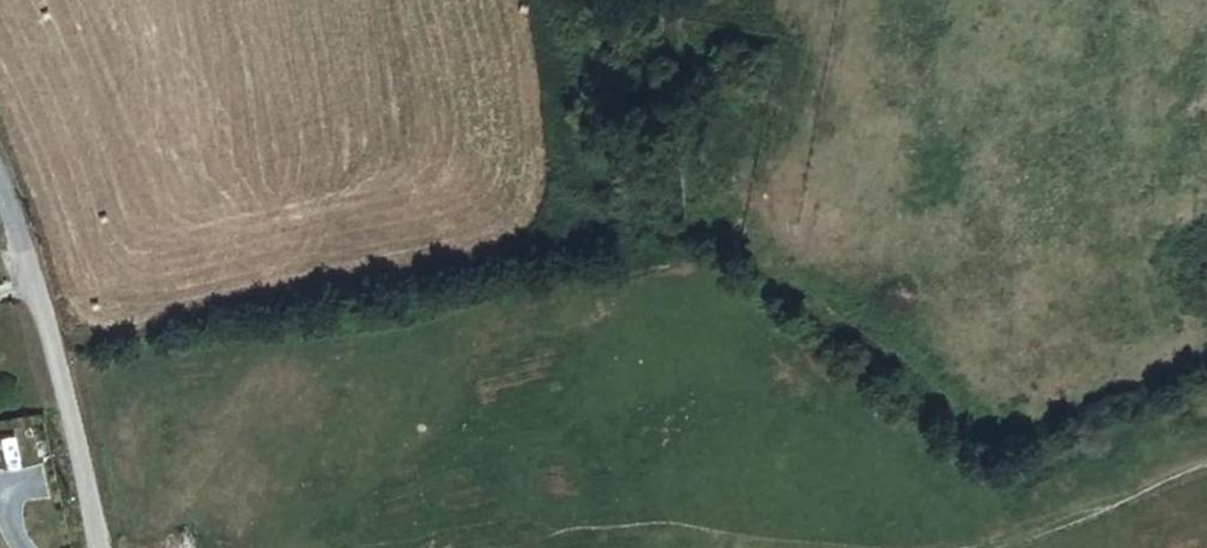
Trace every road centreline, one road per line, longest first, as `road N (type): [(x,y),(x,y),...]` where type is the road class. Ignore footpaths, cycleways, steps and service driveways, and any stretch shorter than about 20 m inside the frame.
road 1 (unclassified): [(98,547),(54,349),(0,181)]

